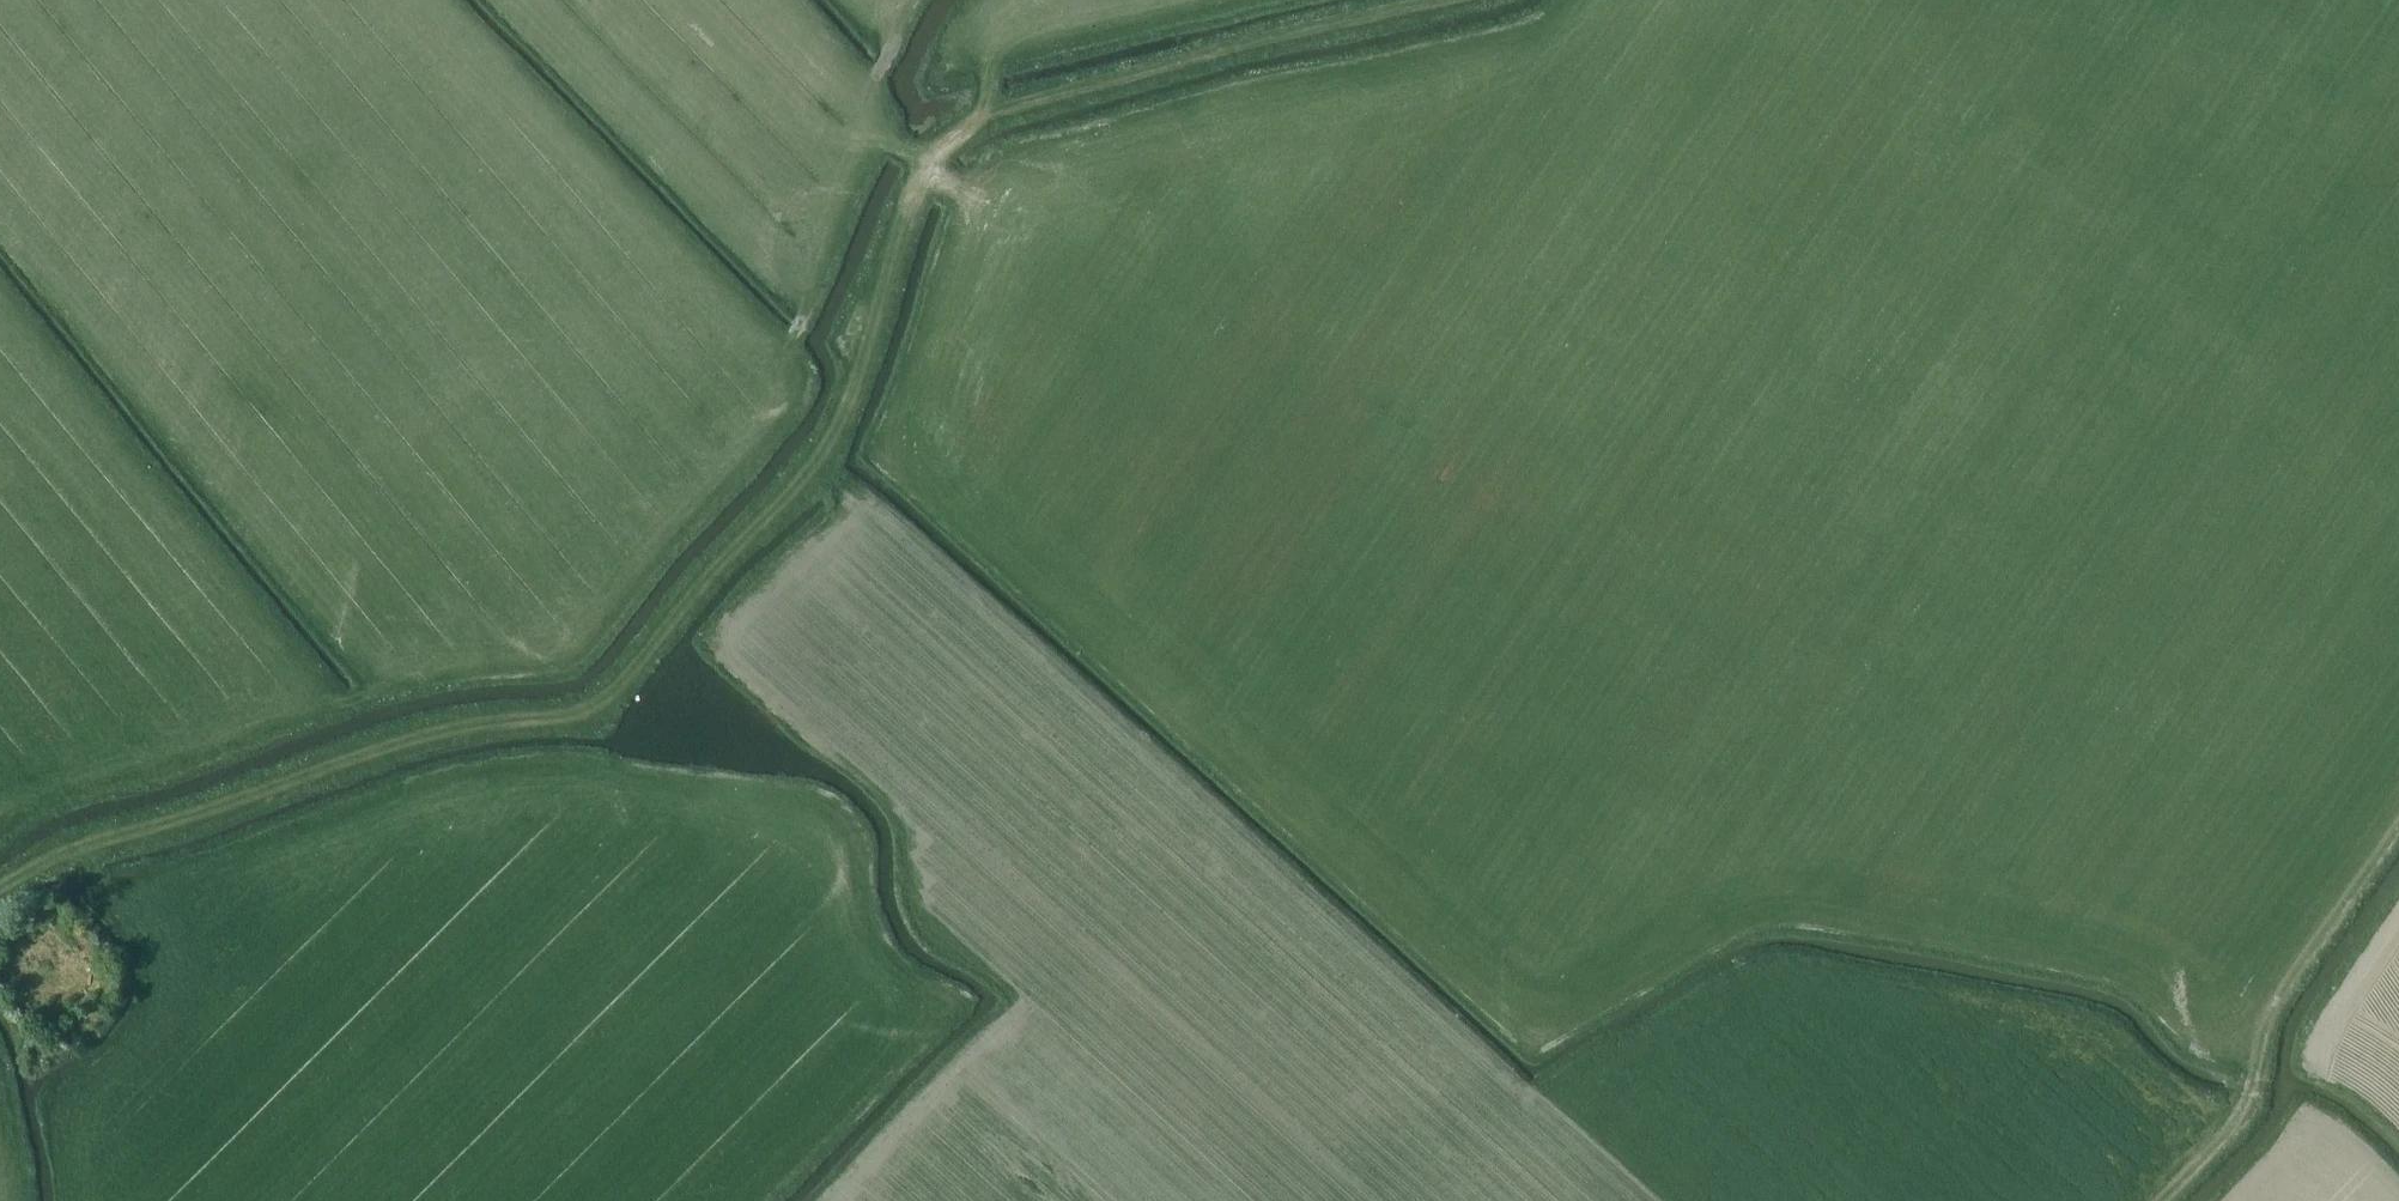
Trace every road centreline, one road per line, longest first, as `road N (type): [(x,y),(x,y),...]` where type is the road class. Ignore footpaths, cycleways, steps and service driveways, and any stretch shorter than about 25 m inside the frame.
road 1 (track): [(1451,0),(971,121),(935,149),(911,194),(830,439),(591,709),(439,724),(53,856),(0,888)]

